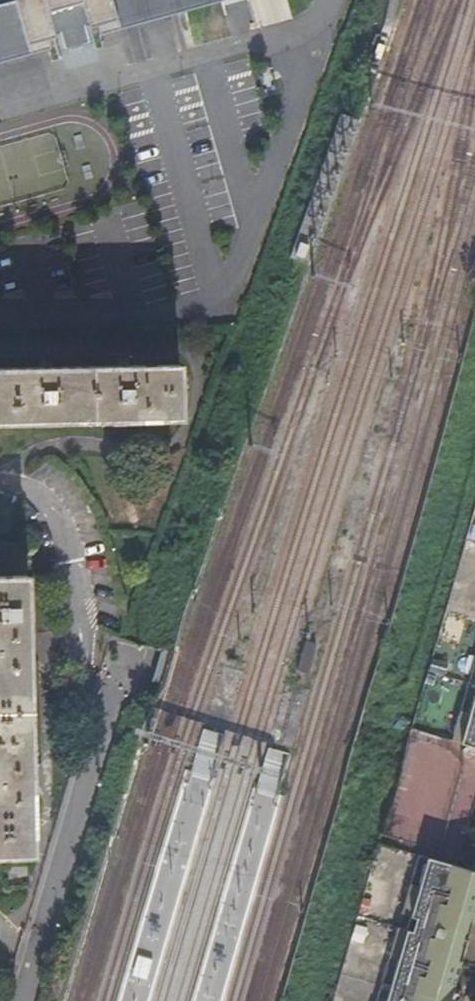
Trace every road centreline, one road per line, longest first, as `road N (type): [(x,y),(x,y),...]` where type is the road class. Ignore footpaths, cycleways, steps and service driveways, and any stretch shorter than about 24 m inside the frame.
road 1 (residential): [(112,681),(34,952)]

